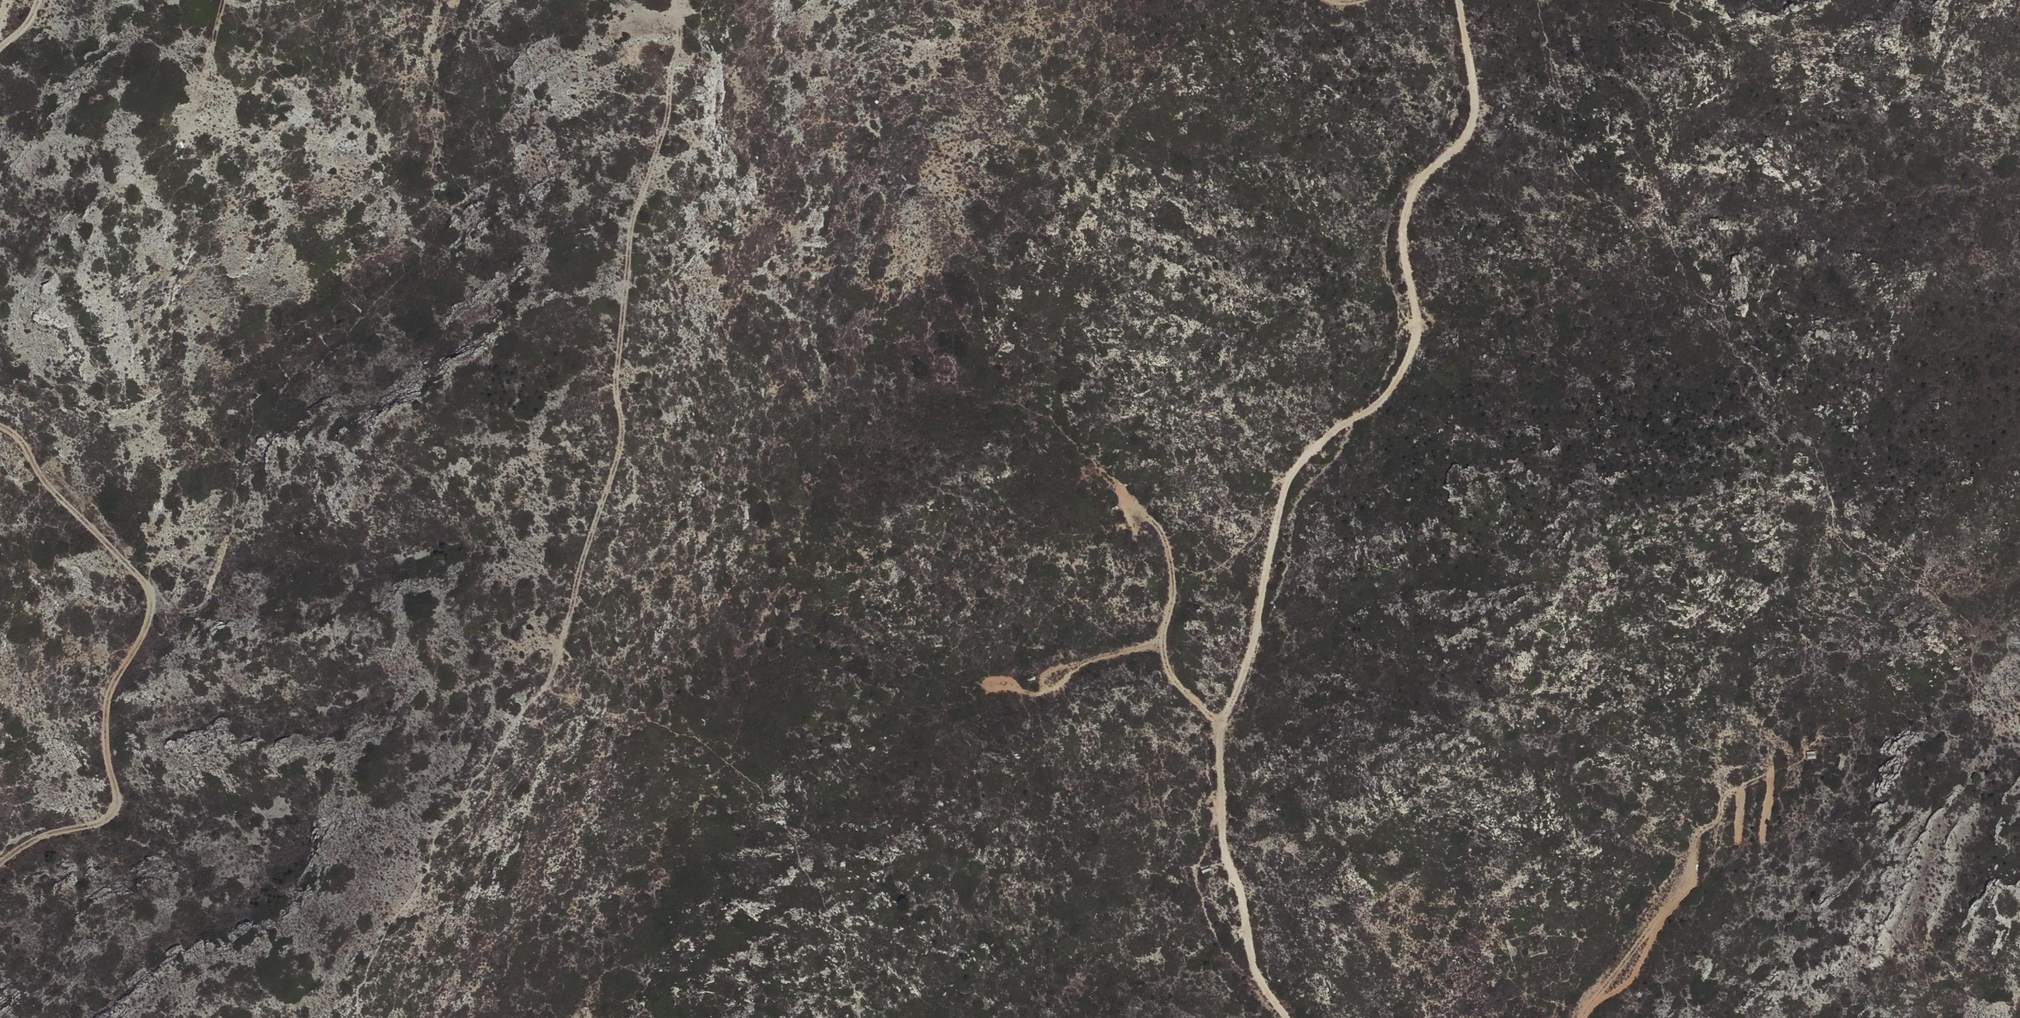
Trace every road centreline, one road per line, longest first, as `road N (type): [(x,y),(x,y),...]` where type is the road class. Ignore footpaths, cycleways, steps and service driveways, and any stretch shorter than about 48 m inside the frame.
road 1 (track): [(1288,1017),(1251,959),(1242,892),(1224,849),(1219,729),(1253,654),(1288,482),(1318,445),(1383,401),(1414,350),(1405,212),(1424,177),(1463,144),(1476,101),(1459,0)]
road 2 (track): [(677,0),(683,32),(674,98),(632,236),(617,389),(623,441),(580,576)]
road 3 (track): [(0,422),(12,426),(47,485),(144,582),(151,612),(106,697),(114,811),(91,830),(51,830),(0,859)]
road 4 (track): [(1220,723),(1170,673),(1160,641),(1173,584),(1159,528),(1144,513)]

